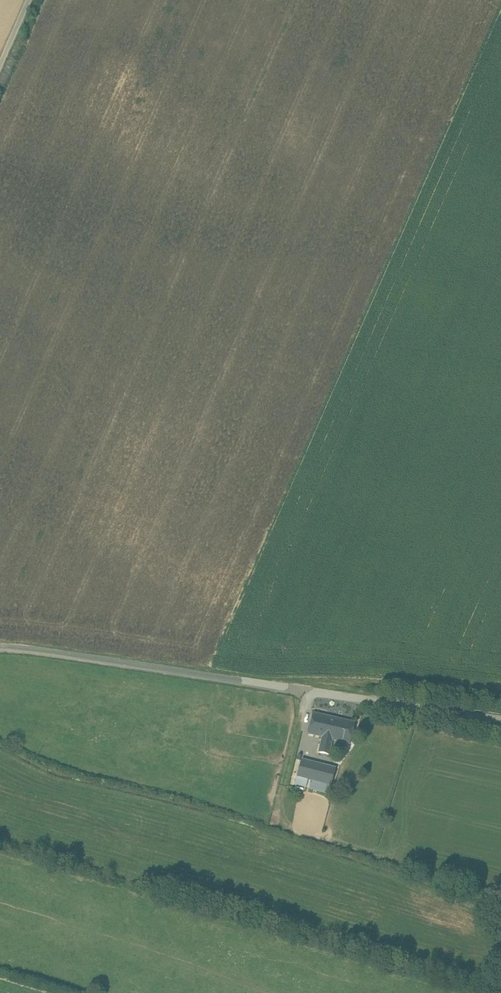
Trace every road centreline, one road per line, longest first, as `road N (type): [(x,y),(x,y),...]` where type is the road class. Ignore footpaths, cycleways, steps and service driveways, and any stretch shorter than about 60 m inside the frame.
road 1 (unclassified): [(500,719),(0,646)]

